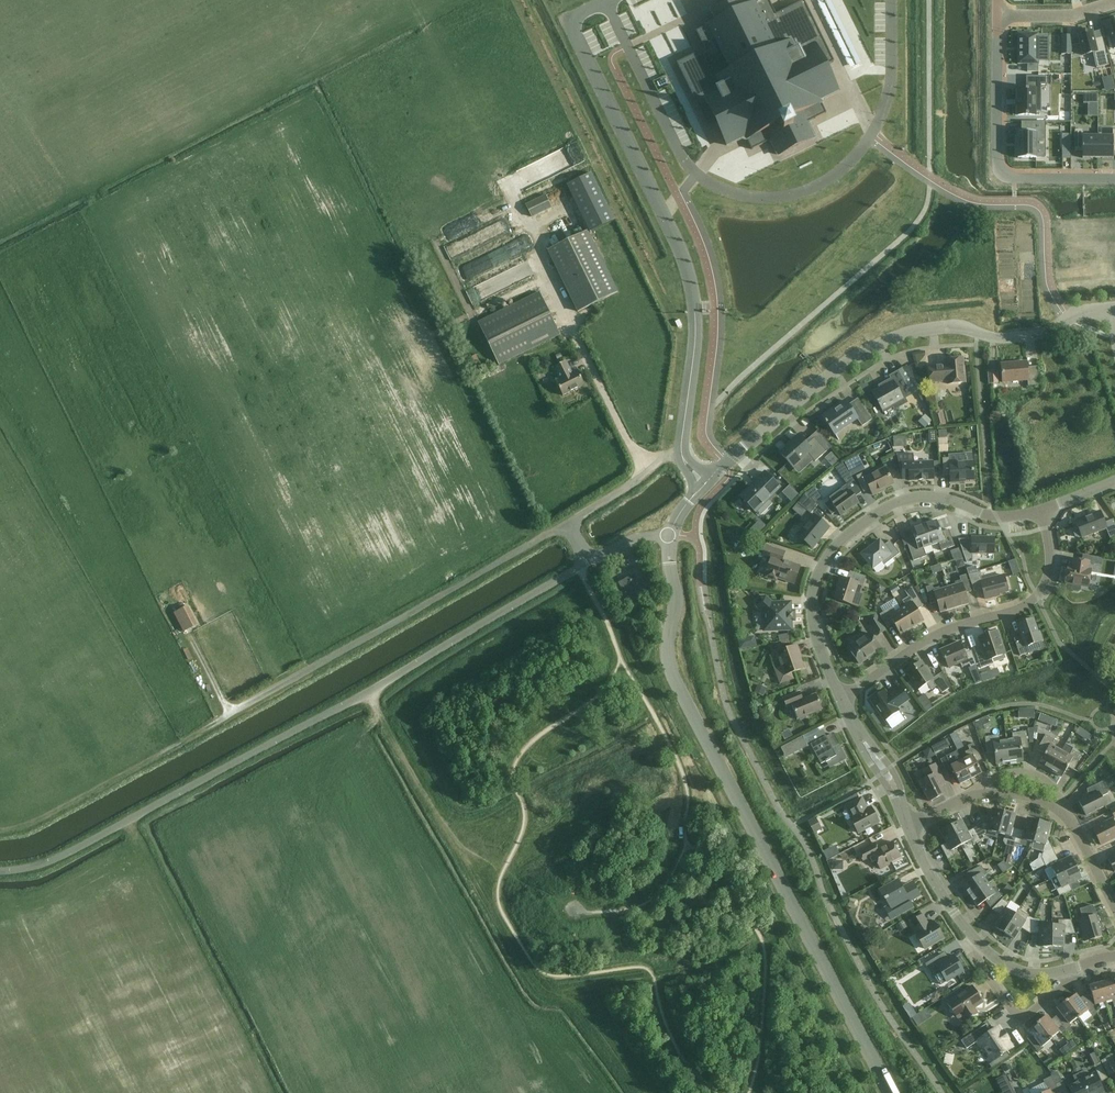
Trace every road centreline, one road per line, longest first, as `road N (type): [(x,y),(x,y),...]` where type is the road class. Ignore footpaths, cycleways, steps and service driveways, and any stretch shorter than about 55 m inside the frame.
road 1 (unclassified): [(0,873),(75,853),(367,696),(589,562),(629,542),(669,537)]
road 2 (tertiary): [(889,1092),(672,679),(669,537)]
road 3 (unclassified): [(706,485),(682,454),(694,340),(689,274),(573,26),(608,0)]
road 4 (tertiary): [(706,485),(826,379),(887,340),(943,328),(998,340),(1032,338),(1072,316),(1112,308)]
road 5 (residential): [(842,699),(815,635),(814,598),(823,564),(855,527),(920,498),(996,516),(1042,511)]
road 6 (residential): [(842,699),(920,645),(1039,599),(1051,555),(1042,511)]
road 7 (residential): [(997,14),(999,173),(1114,181)]
road 8 (track): [(0,832),(32,825),(231,714)]
road 9 (residential): [(985,951),(984,971),(1021,1019),(1074,970)]
road 10 (residential): [(985,951),(952,912),(909,827)]
road 11 (residential): [(909,827),(842,699)]

